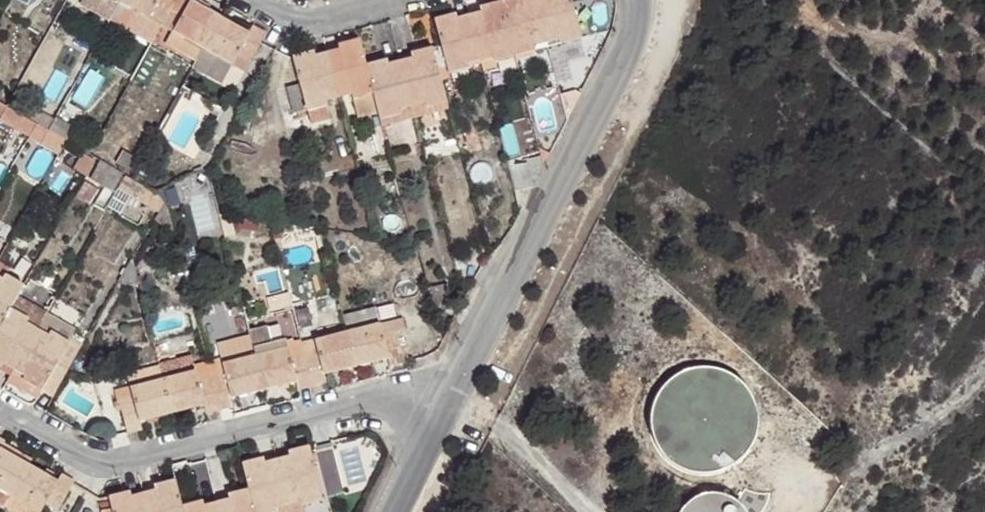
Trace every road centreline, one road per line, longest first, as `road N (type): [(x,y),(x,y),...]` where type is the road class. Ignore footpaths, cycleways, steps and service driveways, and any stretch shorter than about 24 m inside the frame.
road 1 (residential): [(440,412),(398,398),(363,400),(102,465),(0,411)]
road 2 (residential): [(440,412),(626,46),(633,0)]

